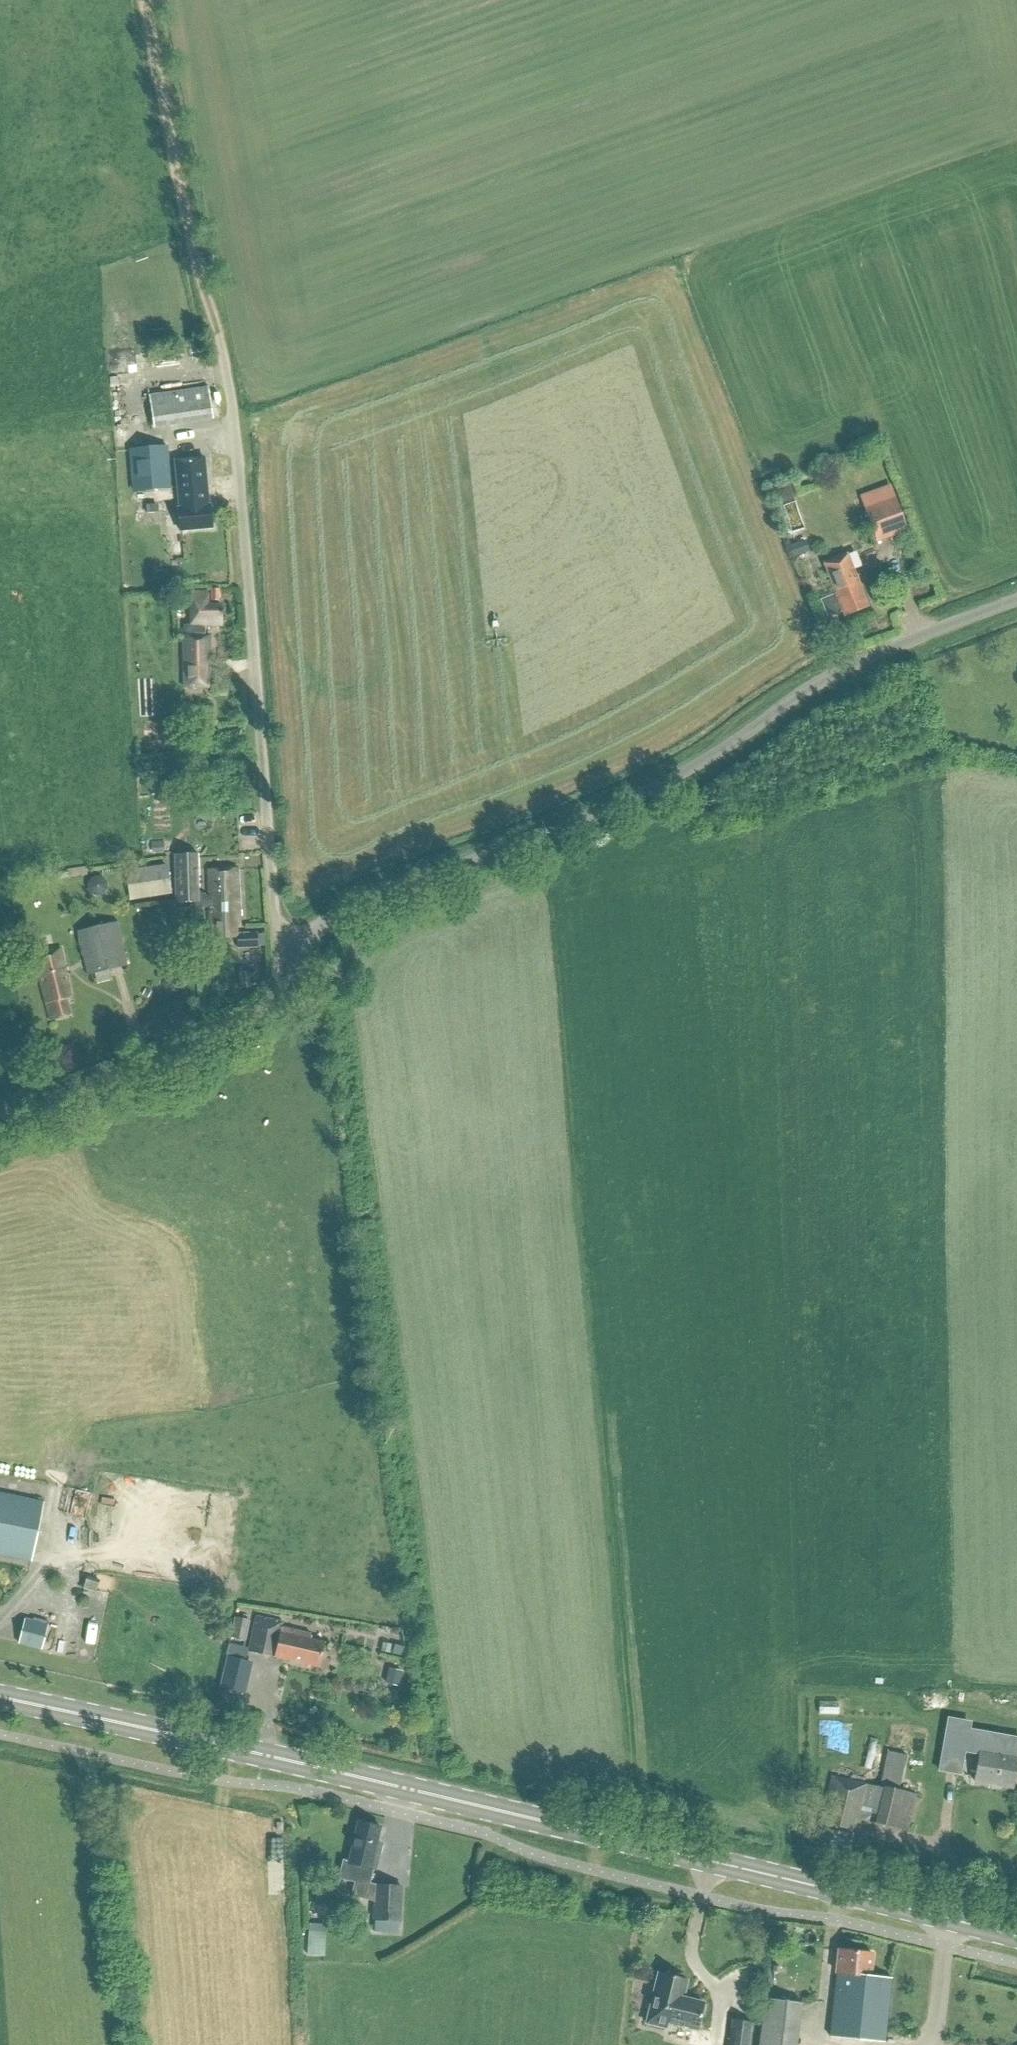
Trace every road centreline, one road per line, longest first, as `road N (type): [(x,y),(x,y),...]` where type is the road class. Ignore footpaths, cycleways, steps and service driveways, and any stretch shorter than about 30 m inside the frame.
road 1 (secondary): [(1016,1936),(0,1698)]
road 2 (unclassified): [(293,962),(313,930),(364,898),(630,800),(848,666),(1016,599)]
road 3 (unclassified): [(293,962),(272,905),(237,458),(216,334)]
road 4 (track): [(216,334),(146,0)]
road 5 (unclassified): [(0,1114),(246,1019),(273,996),(293,962)]

